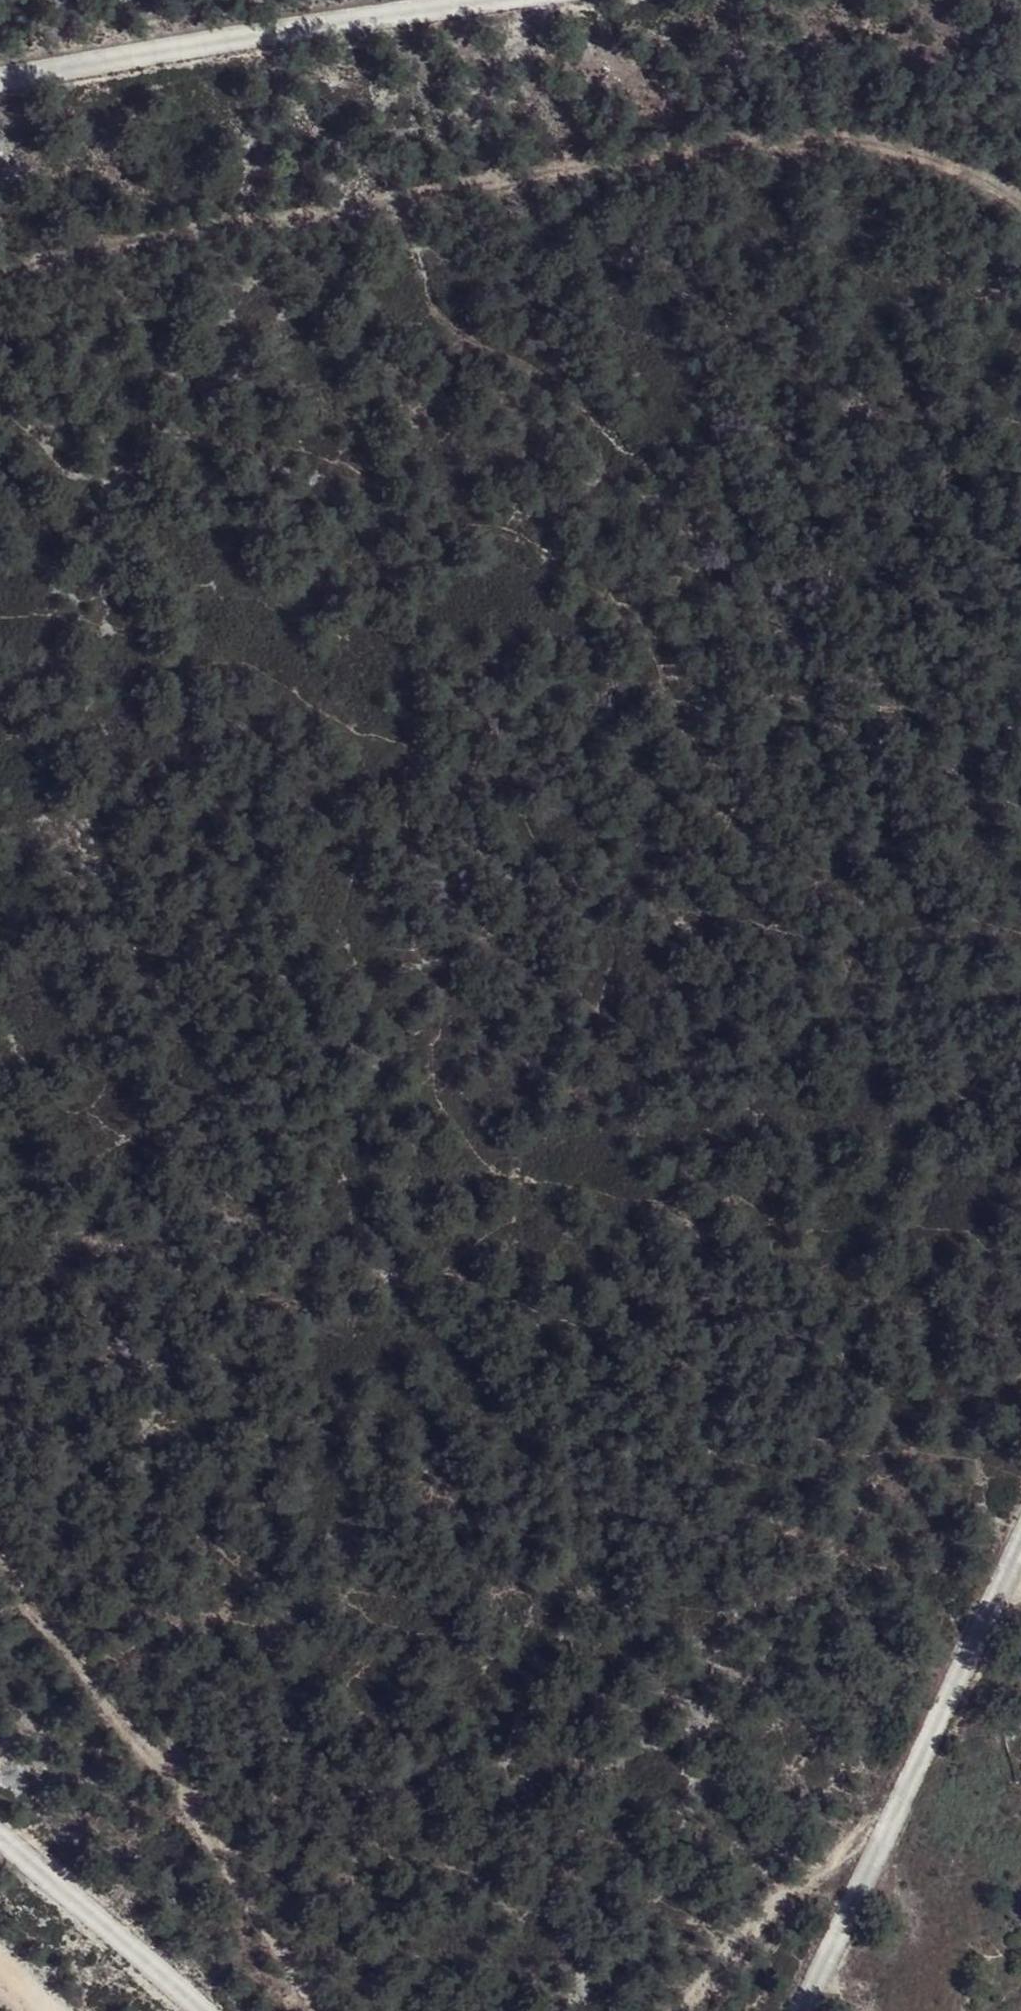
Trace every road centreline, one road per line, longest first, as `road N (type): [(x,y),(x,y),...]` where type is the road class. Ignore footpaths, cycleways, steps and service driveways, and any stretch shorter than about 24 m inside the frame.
road 1 (unclassified): [(0,96),(602,0)]
road 2 (unclassified): [(1020,1518),(785,2010)]
road 3 (unclassified): [(183,2010),(0,1854)]

